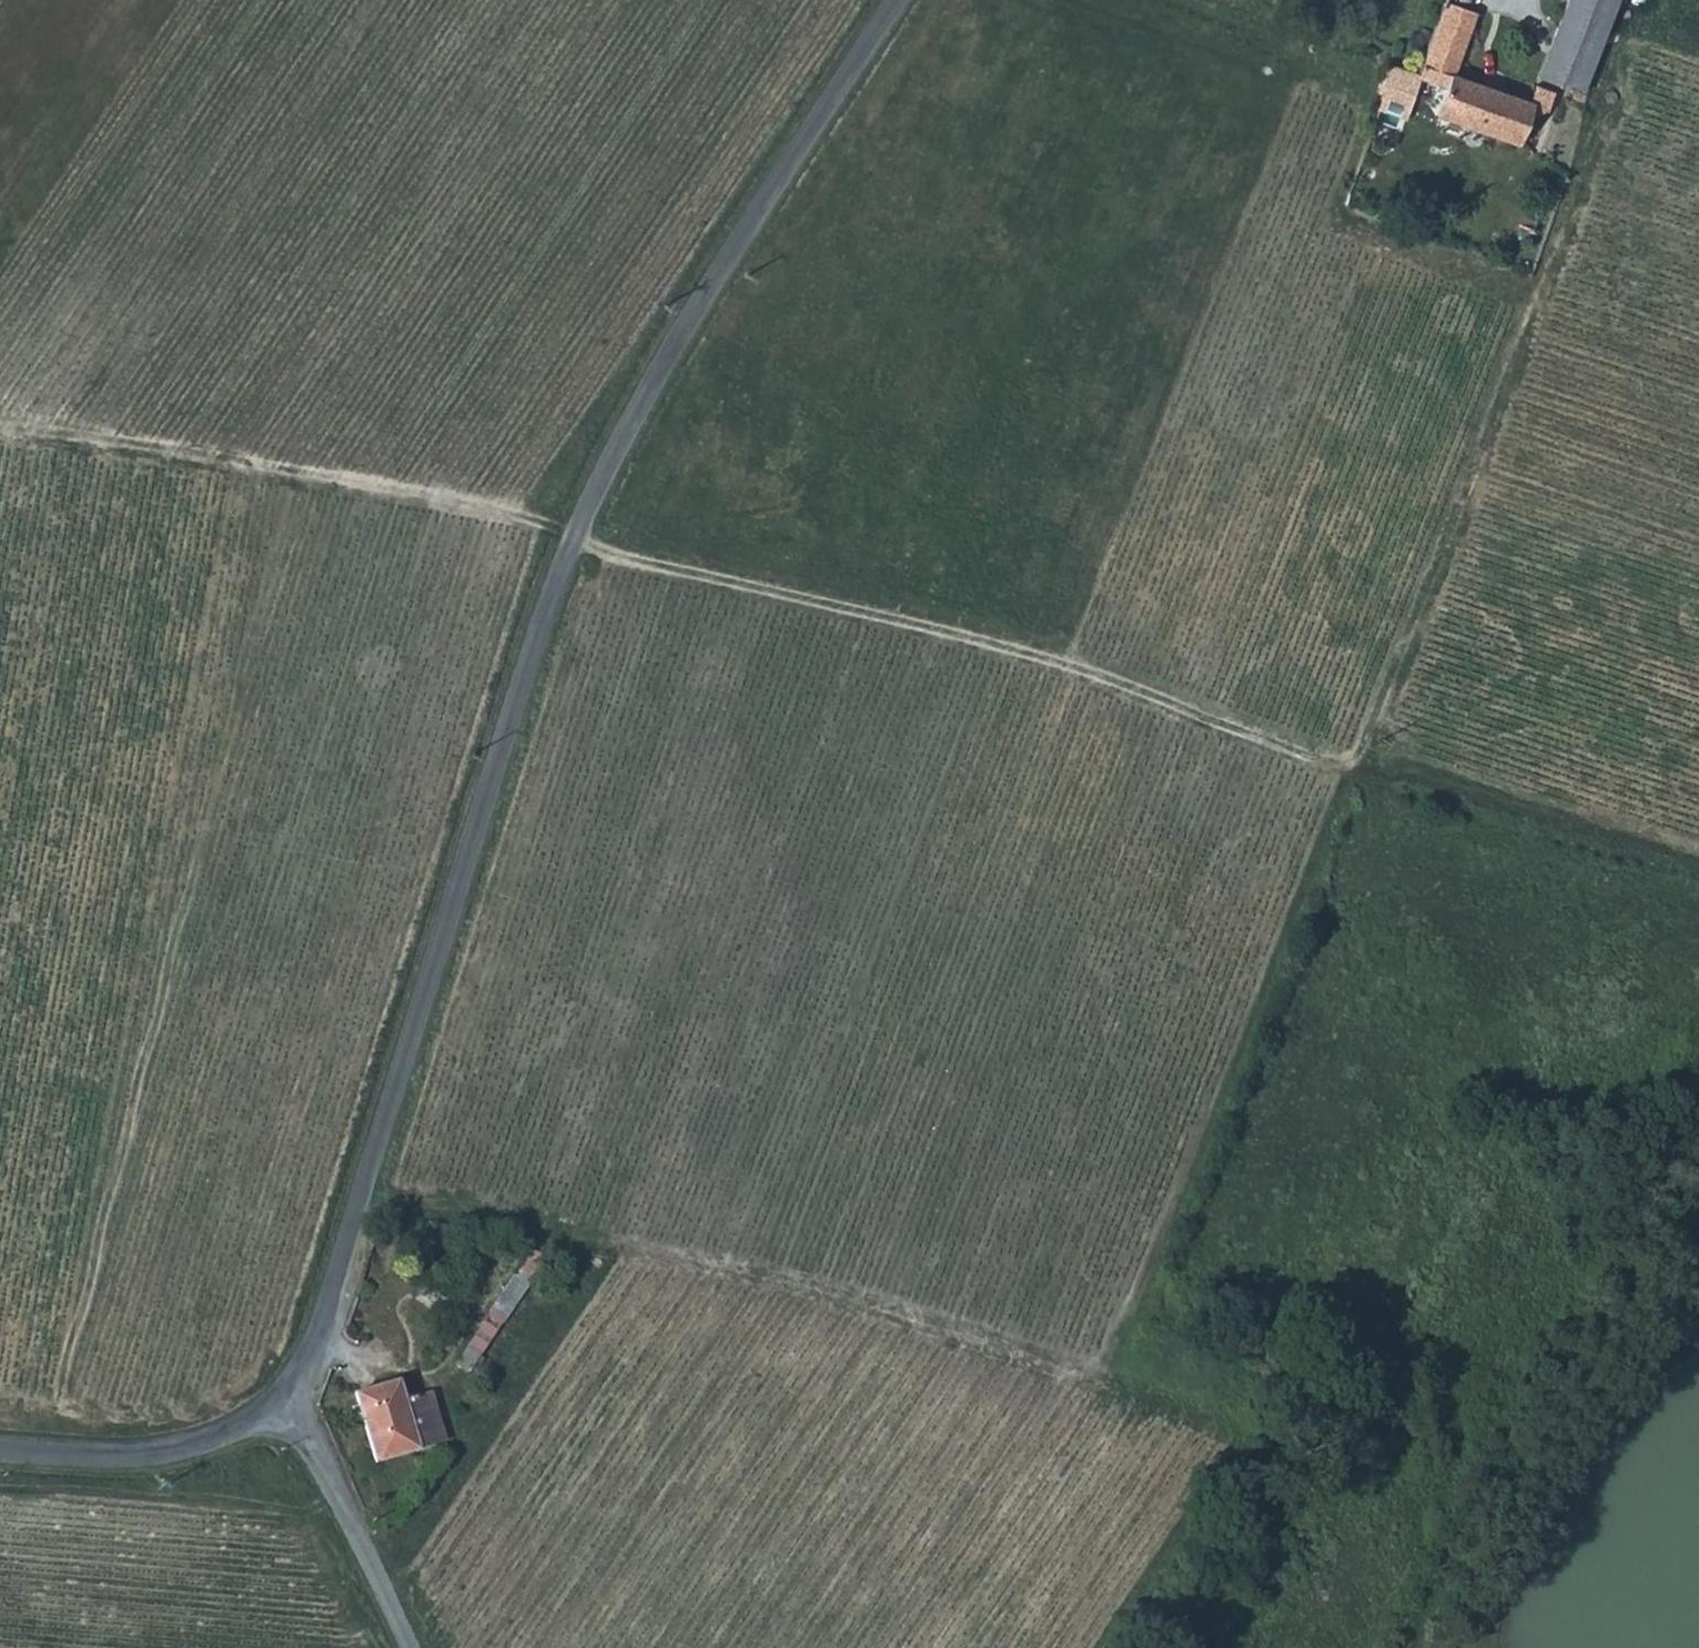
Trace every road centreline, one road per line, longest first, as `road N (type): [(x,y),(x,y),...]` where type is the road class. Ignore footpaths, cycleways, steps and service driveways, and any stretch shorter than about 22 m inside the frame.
road 1 (unclassified): [(901,0),(695,305),(573,546),(319,1335),(286,1397),(244,1427),(188,1451),(0,1446)]
road 2 (track): [(0,426),(148,443),(511,507),(573,546),(1032,652),(1347,771)]

